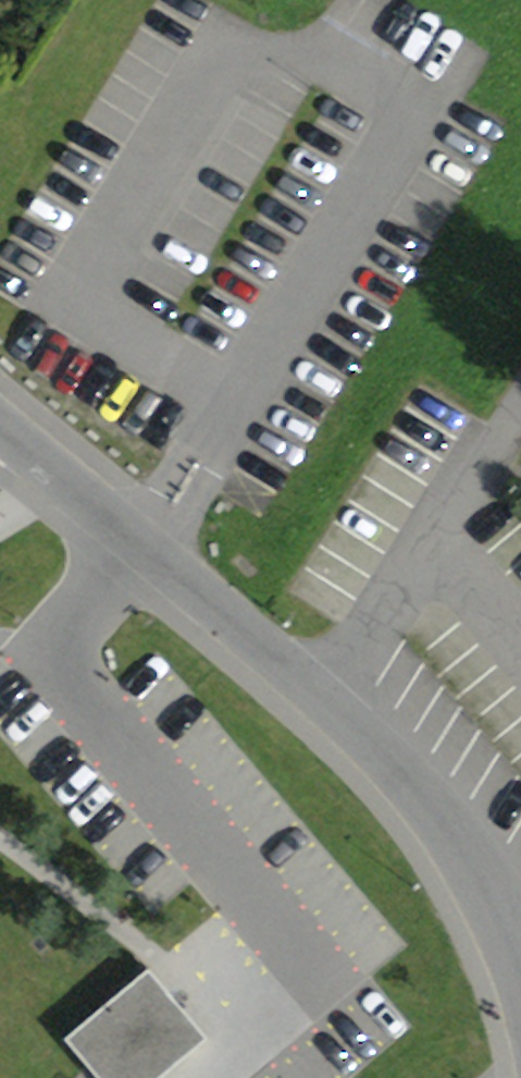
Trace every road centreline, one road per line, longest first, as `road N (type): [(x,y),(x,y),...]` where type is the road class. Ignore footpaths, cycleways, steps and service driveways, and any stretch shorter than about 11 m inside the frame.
road 1 (tertiary): [(326,702),(0,432)]
road 2 (residential): [(326,702),(520,406)]
road 3 (tertiary): [(520,949),(513,920),(440,818),(326,702)]

